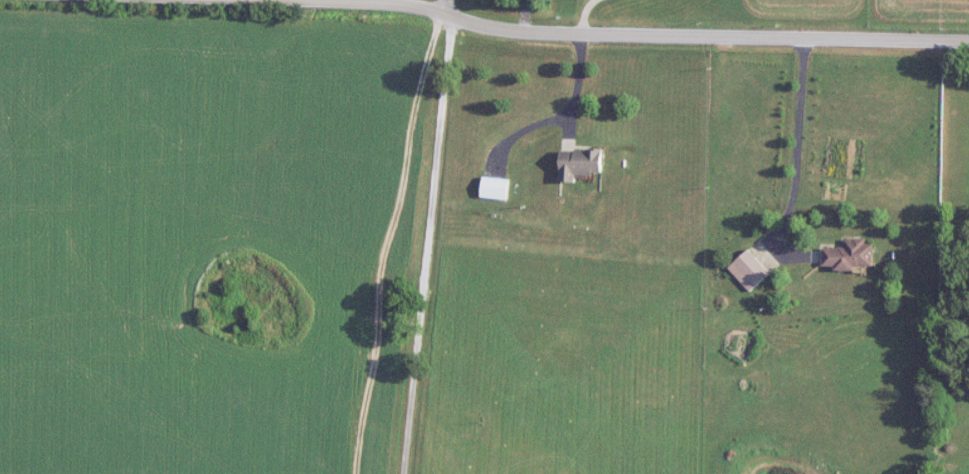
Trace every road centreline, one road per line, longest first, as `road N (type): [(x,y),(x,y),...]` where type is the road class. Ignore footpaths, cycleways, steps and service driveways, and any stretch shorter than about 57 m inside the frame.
road 1 (residential): [(968,37),(517,27),(456,12)]

